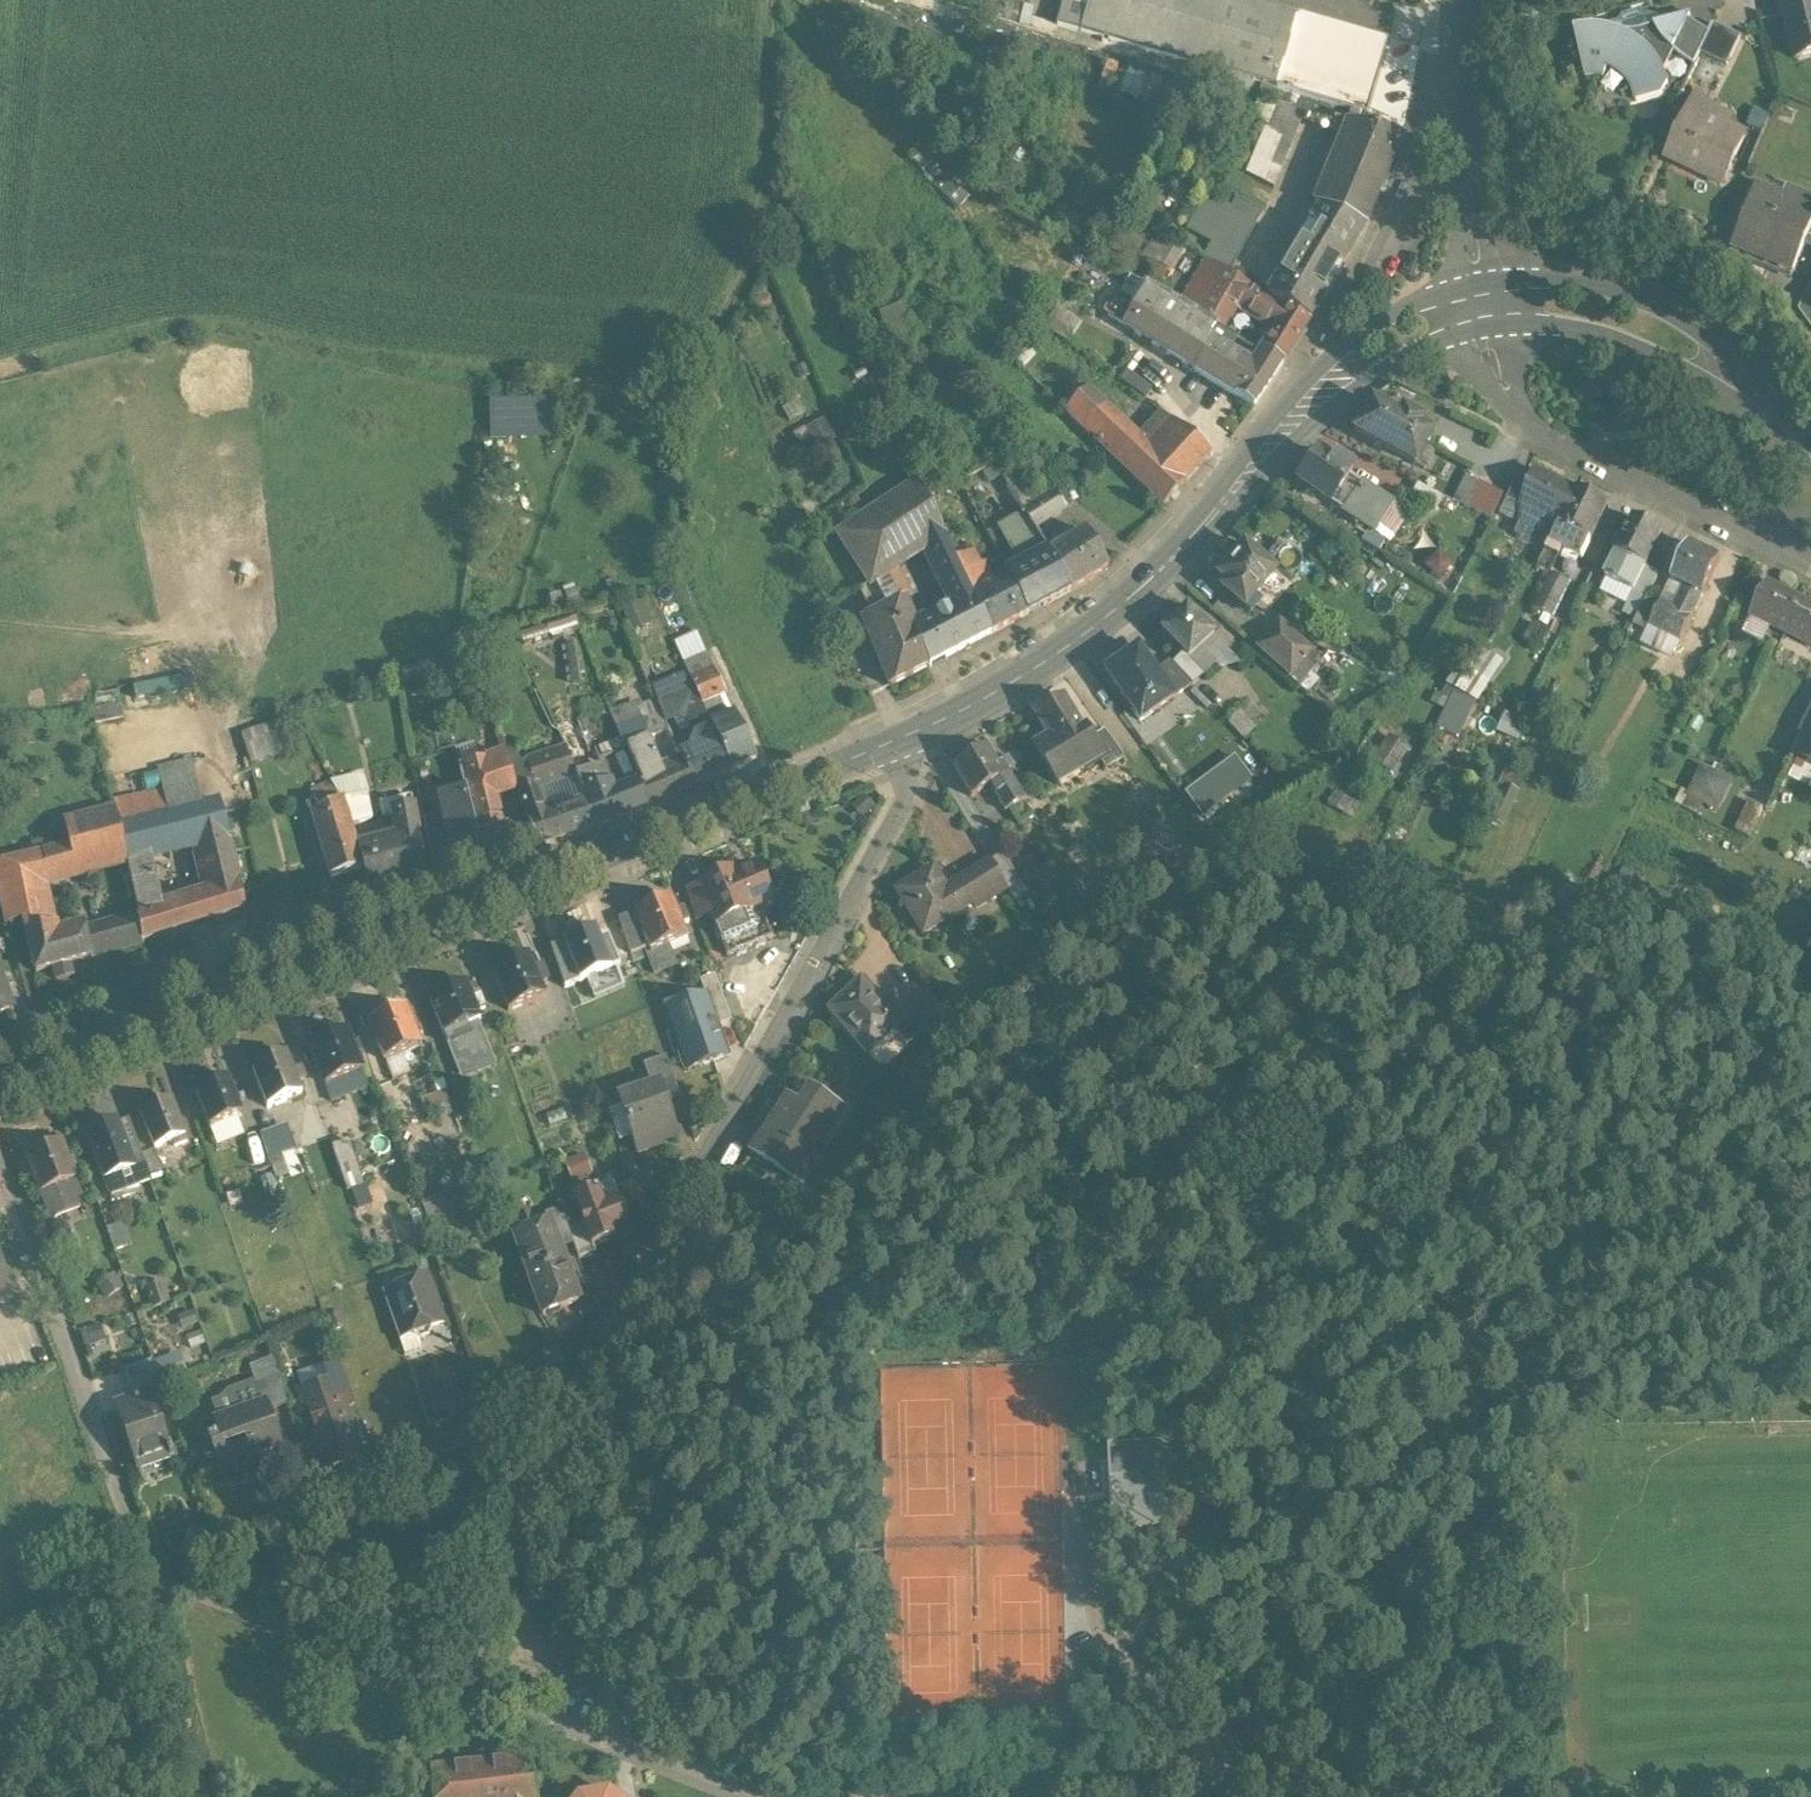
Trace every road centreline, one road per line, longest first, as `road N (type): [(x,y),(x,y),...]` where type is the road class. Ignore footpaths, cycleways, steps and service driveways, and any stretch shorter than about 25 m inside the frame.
road 1 (track): [(760,0),(758,199),(737,289),(678,411),(513,411),(201,352),(0,402)]
road 2 (residential): [(902,751),(901,794),(855,897),(791,1007),(449,1686)]
road 3 (tertiary): [(902,751),(0,1115)]
road 4 (residential): [(149,1598),(0,1204)]
road 5 (track): [(678,411),(674,596),(739,710),(778,799)]
road 6 (tertiary): [(1452,306),(1390,329),(1338,362),(1264,436),(1195,524),(1184,553)]
road 7 (track): [(0,1655),(149,1598),(197,1796)]
road 8 (tertiary): [(1810,460),(1731,372),(1658,326),(1580,304),(1505,298)]
road 9 (tertiary): [(1184,553),(1073,662),(902,751)]
road 10 (tertiary): [(1509,341),(1572,348),(1667,380),(1762,442),(1810,490)]
road 11 (tertiary): [(1184,553),(1211,540),(1328,422),(1420,363),(1455,351)]
road 12 (residential): [(1810,603),(1519,448)]
road 13 (residential): [(149,1598),(449,1686)]
road 14 (residential): [(449,1686),(733,1796)]
road 15 (residential): [(1464,222),(1453,91),(1457,0)]
road 16 (track): [(171,1690),(0,1747)]

